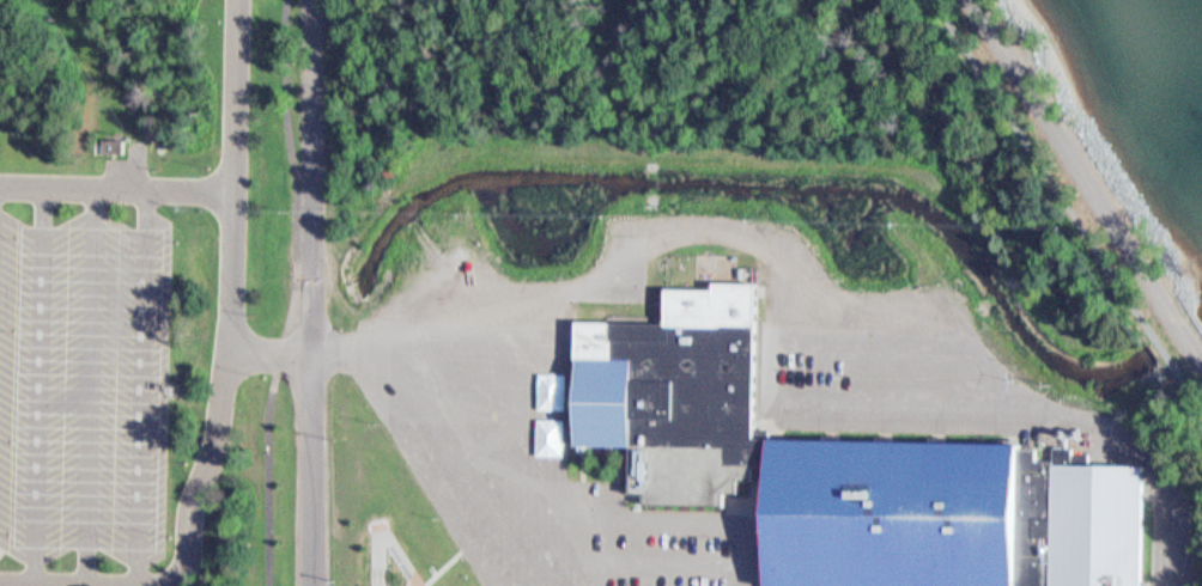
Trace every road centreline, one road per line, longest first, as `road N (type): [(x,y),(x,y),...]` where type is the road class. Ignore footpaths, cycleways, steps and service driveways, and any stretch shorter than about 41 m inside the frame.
road 1 (residential): [(315,585),(310,0)]
road 2 (tertiary): [(1157,285),(965,0)]

